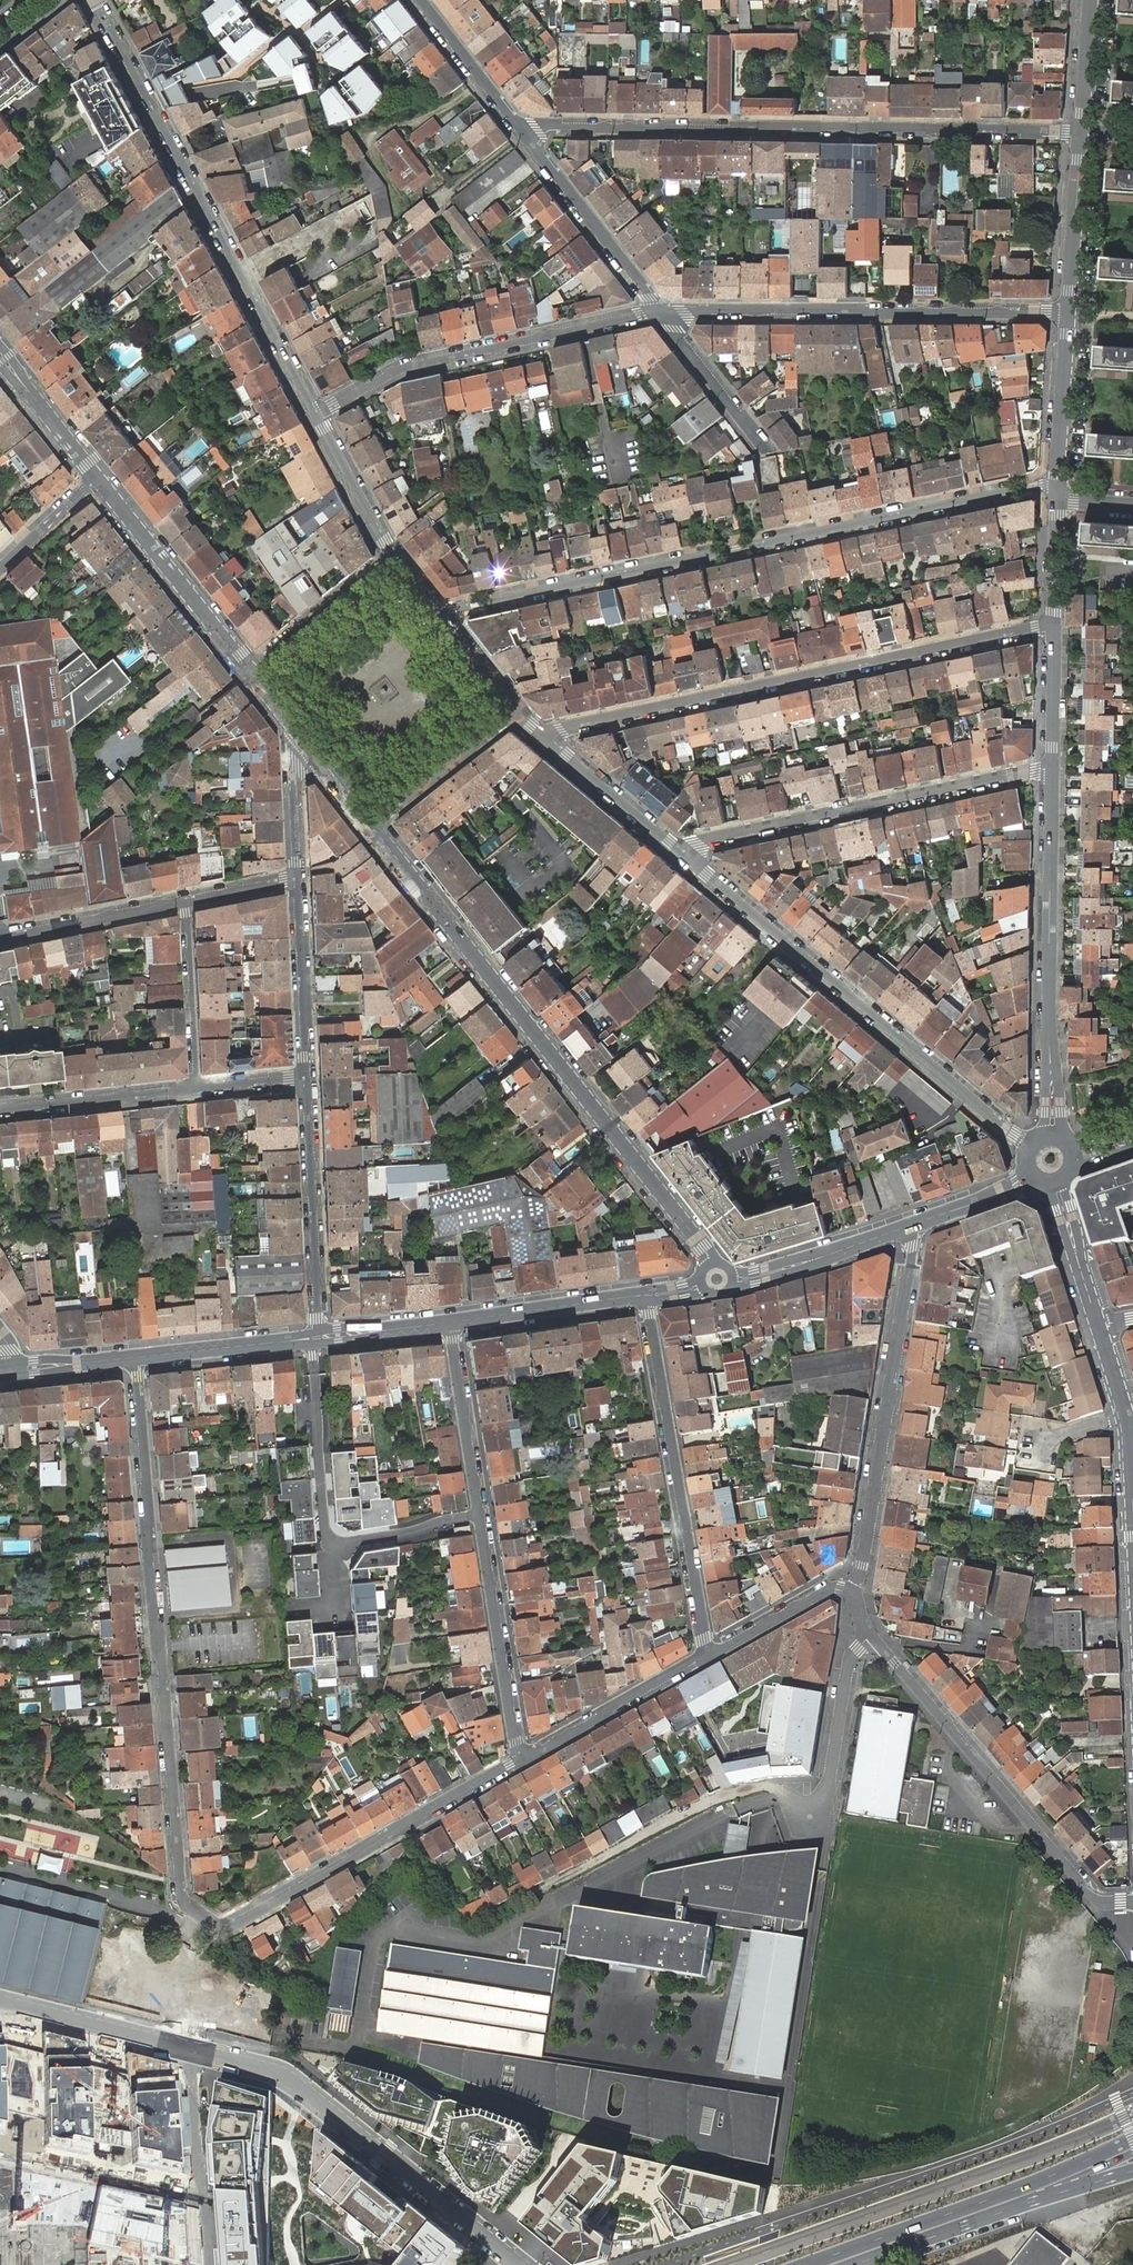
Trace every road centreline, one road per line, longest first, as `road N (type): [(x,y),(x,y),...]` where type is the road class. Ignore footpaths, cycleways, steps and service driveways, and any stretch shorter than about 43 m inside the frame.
road 1 (residential): [(135,1358),(180,1899),(221,1929),(520,1761)]
road 2 (residential): [(442,620),(456,609),(1057,485)]
road 3 (residential): [(1081,134),(536,126),(523,136)]
road 4 (residential): [(713,1264),(371,826)]
road 5 (residential): [(1053,625),(562,730),(551,742)]
road 6 (residential): [(96,0),(316,414)]
road 7 (residential): [(677,849),(1029,1149)]
road 8 (residential): [(449,1322),(520,1761)]
road 9 (residential): [(659,311),(1069,314)]
road 10 (residential): [(520,2264),(284,2075),(189,2049)]
road 11 (residential): [(677,849),(1052,769)]
road 12 (residential): [(906,1227),(913,1246),(856,1604)]
road 13 (residential): [(872,1636),(1083,1888),(1105,1903),(1132,1902)]
road 14 (tertiary): [(1052,769),(1052,1137)]
road 15 (residential): [(648,1295),(707,1655)]
road 16 (residential): [(659,311),(402,370),(316,414)]
road 17 (primary): [(1132,2139),(809,2264)]
road 18 (residential): [(307,1078),(0,1111)]
road 19 (residential): [(0,940),(297,880)]
road 20 (residential): [(319,1338),(307,1078)]
road 21 (residential): [(250,672),(97,479)]
road 22 (residential): [(523,136),(659,311)]
road 23 (residential): [(189,2049),(206,2264)]
road 24 (residential): [(520,1761),(707,1655)]
road 25 (secondary): [(449,1322),(648,1295)]
road 26 (residential): [(307,1078),(297,880)]
road 27 (residential): [(189,2049),(0,2002)]
road 28 (primary): [(856,2264),(1039,2199)]
road 29 (secondary): [(135,1358),(319,1338)]
road 30 (residential): [(517,713),(371,826)]
road 31 (residential): [(250,672),(394,559)]
road 32 (secondary): [(732,1282),(906,1227)]
road 33 (tertiary): [(1069,314),(1081,134)]
road 34 (residential): [(707,1655),(826,1588),(844,1588),(856,1604)]
road 35 (residential): [(659,311),(765,448)]
road 36 (residential): [(418,0),(523,136)]
road 37 (tertiary): [(1057,485),(1069,314)]
road 38 (residential): [(551,742),(677,849)]
road 39 (residential): [(316,414),(394,559)]
road 40 (residential): [(97,479),(0,355)]
road 41 (residential): [(872,1636),(849,1663),(831,1781)]
road 42 (secondary): [(1099,1325),(1056,1185)]
road 43 (tertiary): [(1053,625),(1052,769)]
road 44 (residential): [(297,880),(291,760),(308,746)]
road 45 (tertiary): [(1081,134),(1091,0)]
road 46 (residential): [(97,479),(0,568)]
road 47 (secondary): [(319,1338),(449,1322)]
road 48 (tertiary): [(1057,499),(1053,625)]
road 49 (secondary): [(11,1372),(135,1358)]

